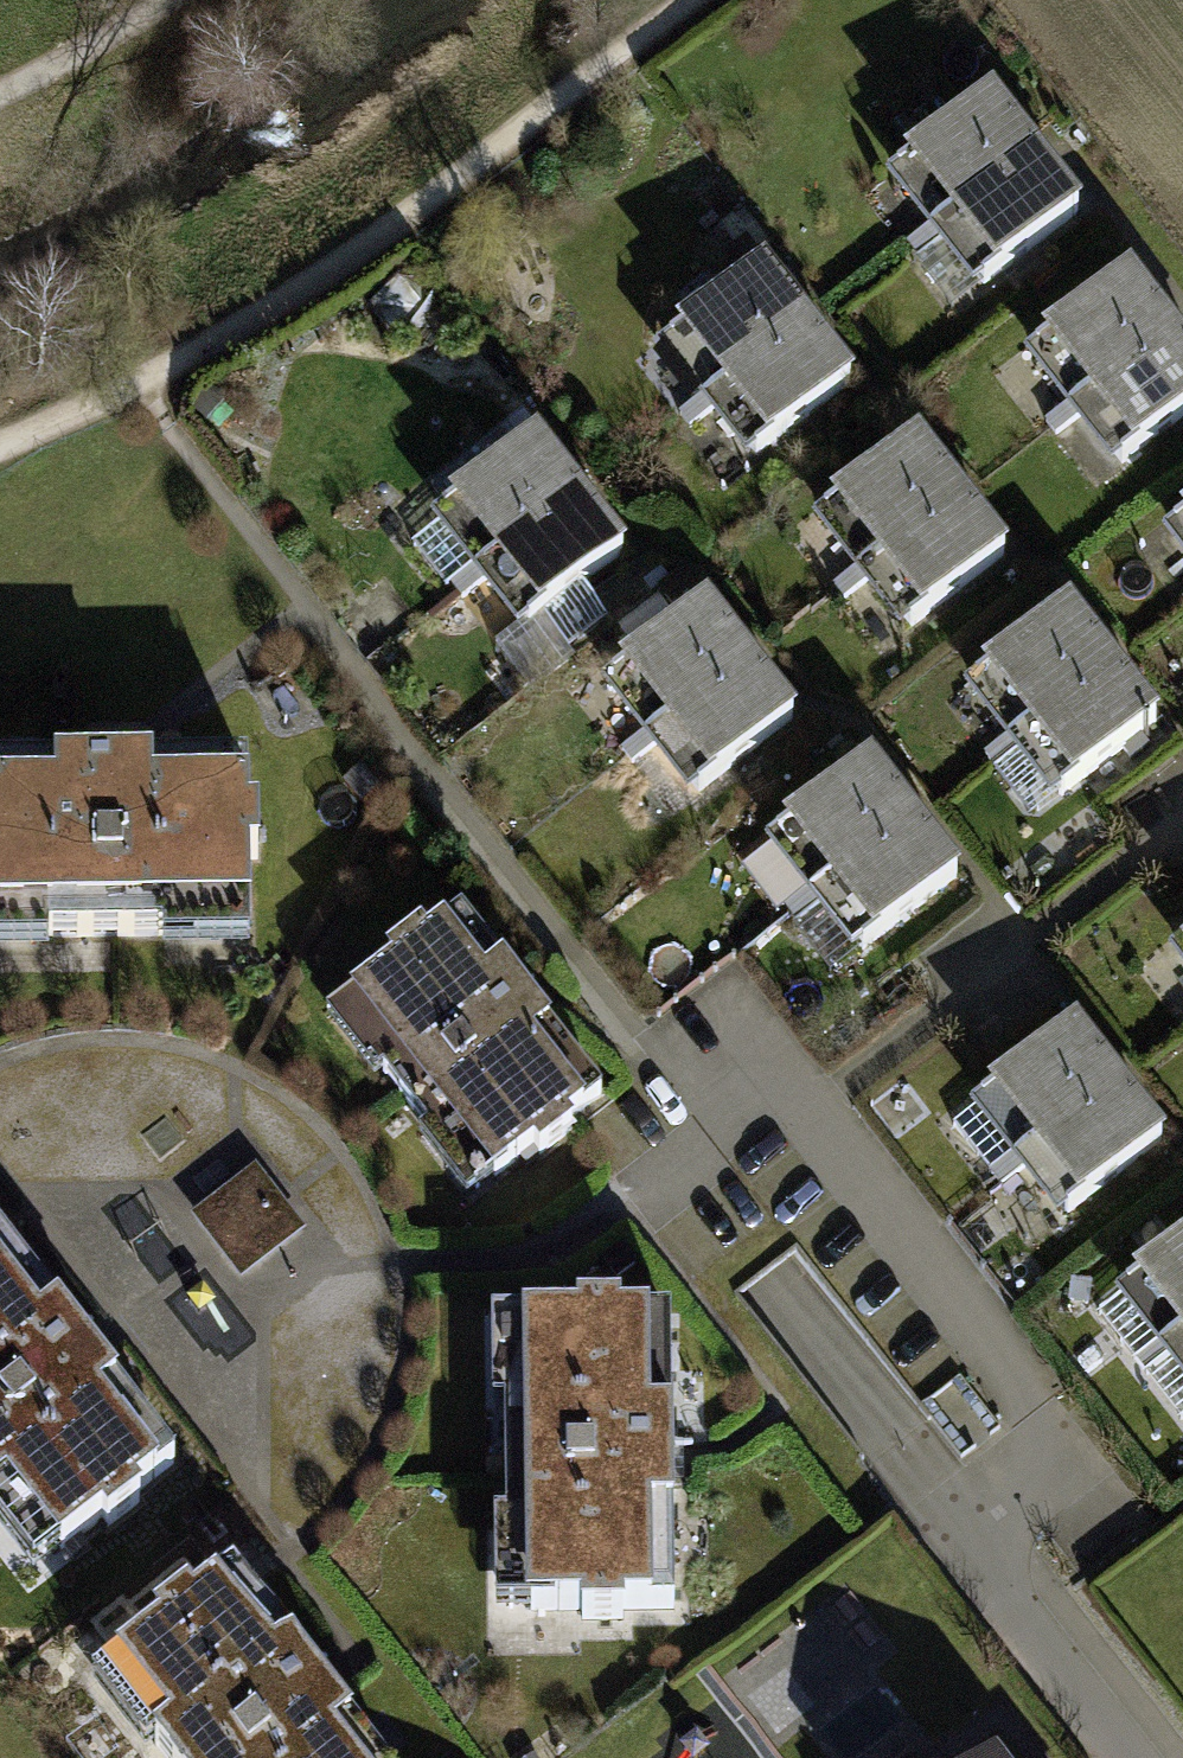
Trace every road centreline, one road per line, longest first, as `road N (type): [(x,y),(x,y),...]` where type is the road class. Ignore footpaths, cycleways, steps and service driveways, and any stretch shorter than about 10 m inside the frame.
road 1 (residential): [(1128,1757),(998,1587),(979,1529),(1059,1437),(728,1006)]
road 2 (track): [(0,446),(142,384),(358,254),(695,0)]
road 3 (track): [(0,95),(176,0)]

